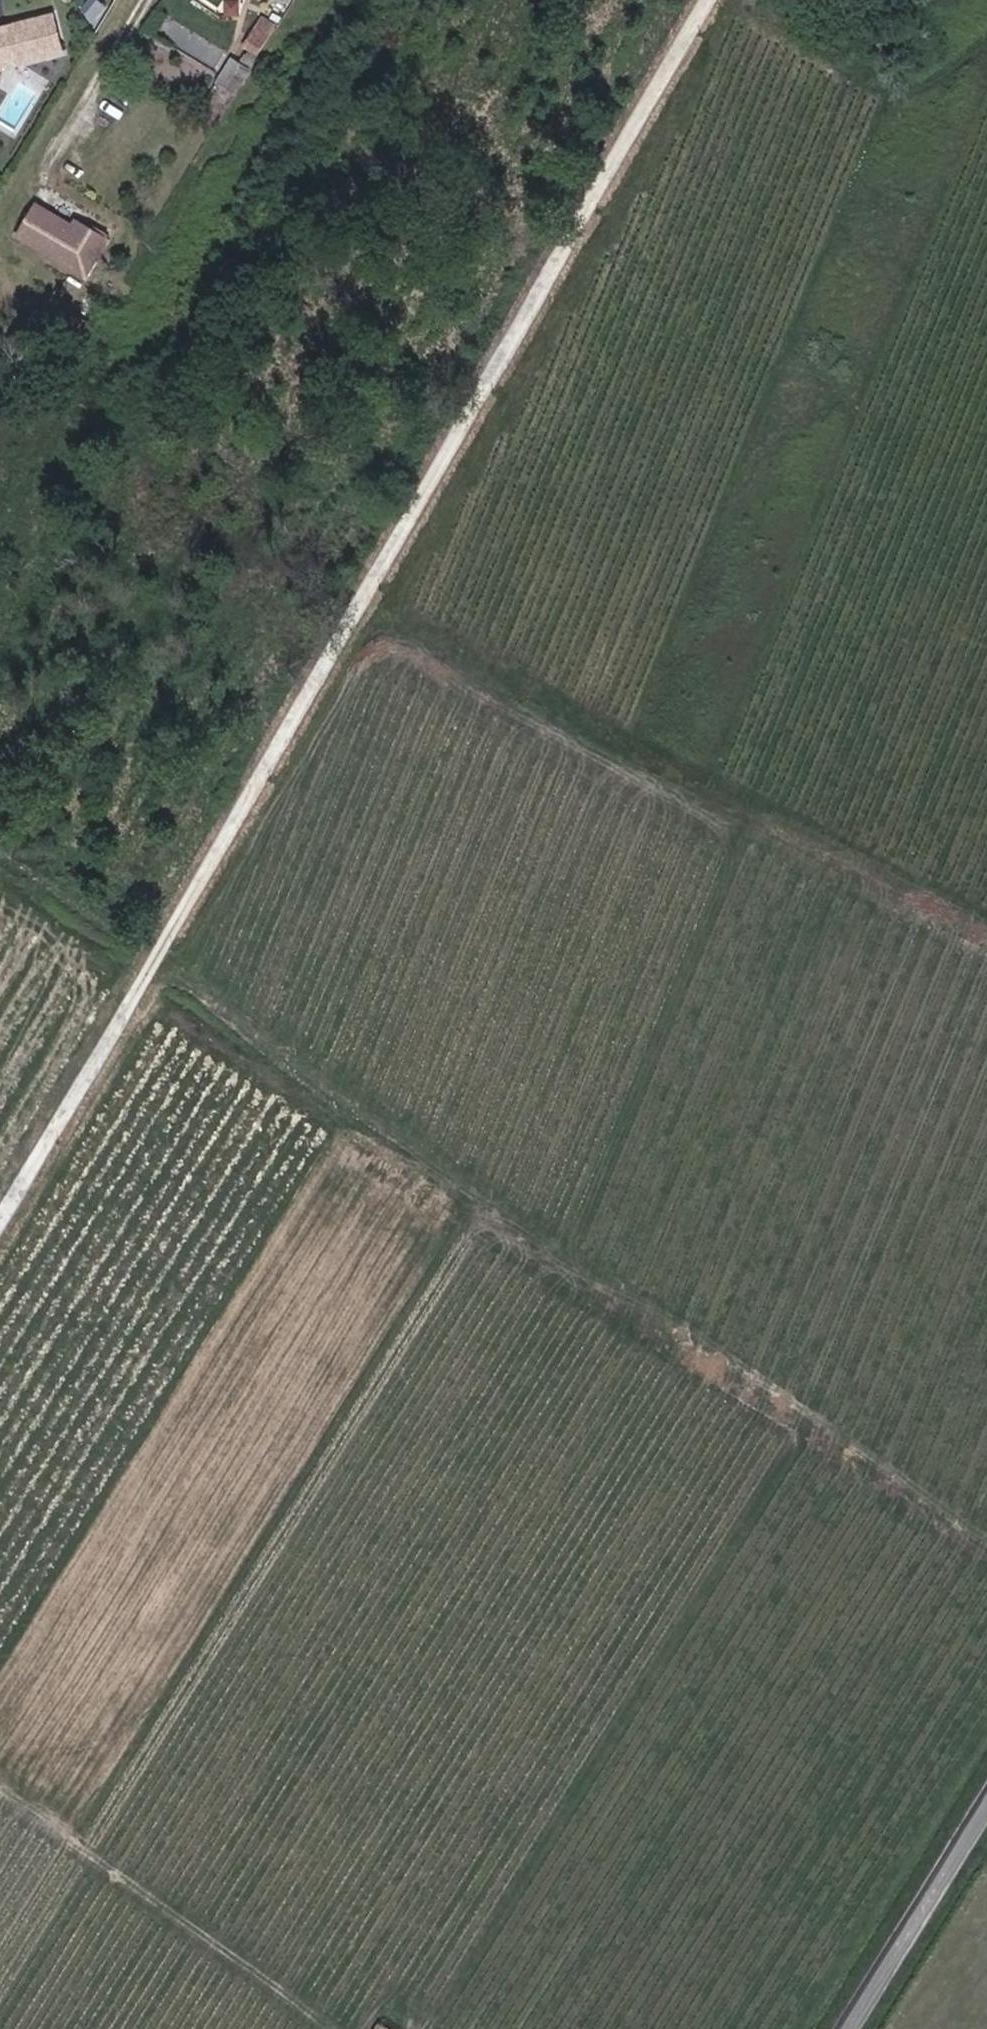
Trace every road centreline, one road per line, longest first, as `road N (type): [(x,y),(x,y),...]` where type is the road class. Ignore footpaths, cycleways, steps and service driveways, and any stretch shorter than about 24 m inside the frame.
road 1 (track): [(704,0),(0,1212)]
road 2 (tertiary): [(846,2028),(986,1800)]

